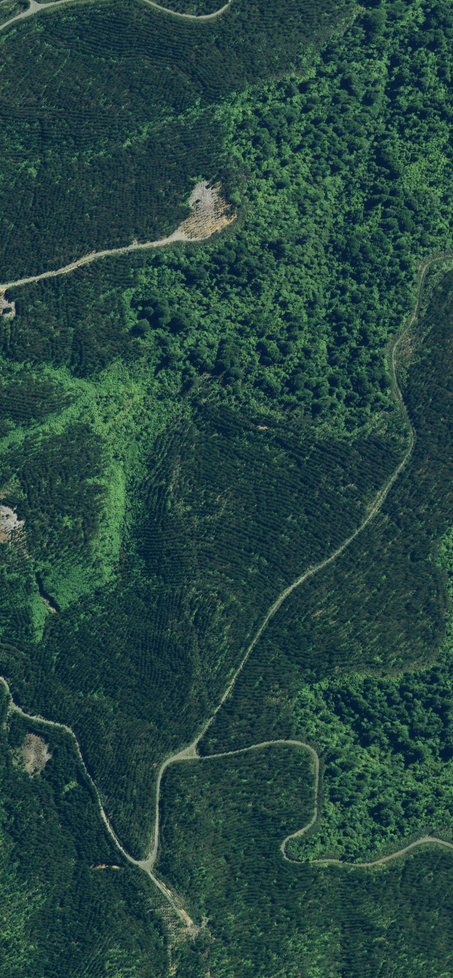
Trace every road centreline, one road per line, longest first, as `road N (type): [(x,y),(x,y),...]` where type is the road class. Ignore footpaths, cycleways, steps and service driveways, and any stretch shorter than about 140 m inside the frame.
road 1 (track): [(452,270),(425,268),(402,360),(421,443),(350,551),(303,575),(278,610),(194,756)]
road 2 (track): [(194,756),(267,743),(312,760),(321,779),(295,833),(297,854),(389,858),(443,842),(452,847)]
road 3 (track): [(0,662),(8,709),(35,737),(60,742),(78,764),(115,856),(143,884)]
road 4 (track): [(194,756),(168,760),(152,785),(143,884)]

